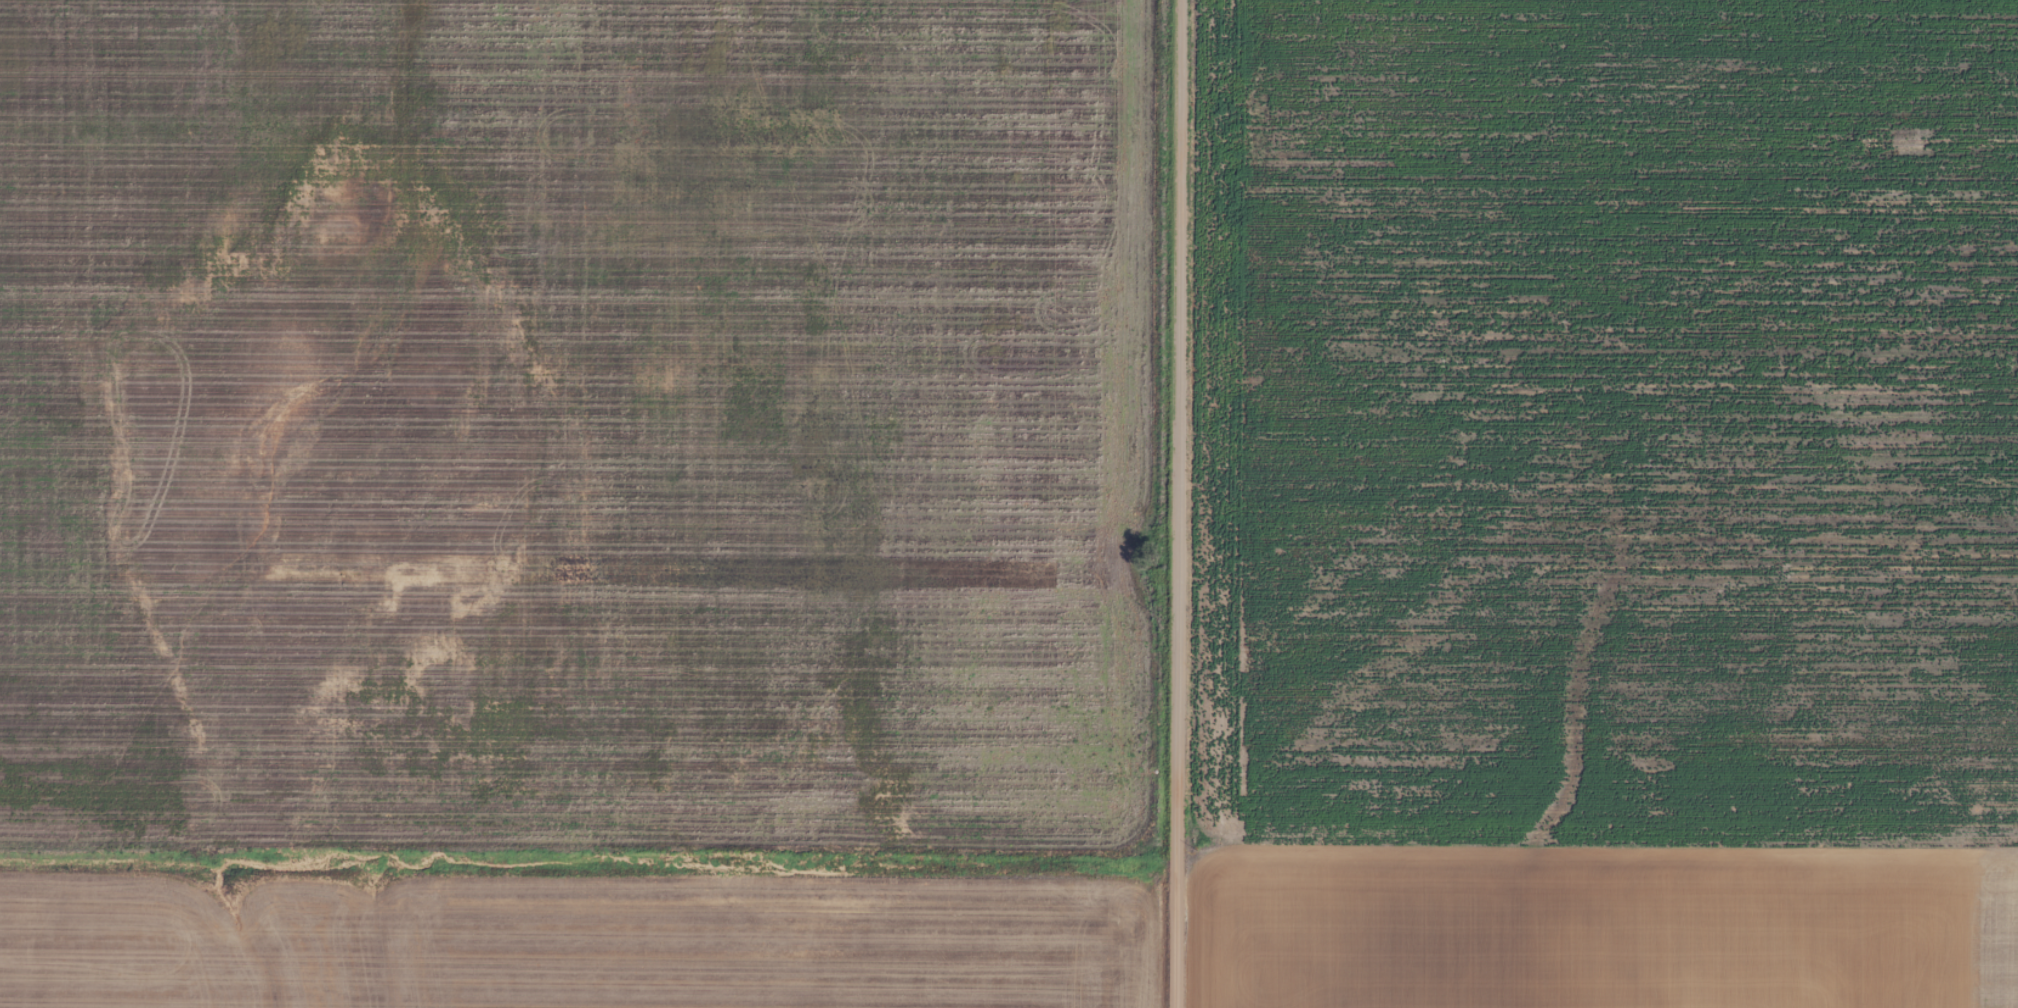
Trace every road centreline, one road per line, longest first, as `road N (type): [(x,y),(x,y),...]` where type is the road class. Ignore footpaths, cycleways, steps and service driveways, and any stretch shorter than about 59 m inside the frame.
road 1 (residential): [(1165,1007),(1176,0)]

